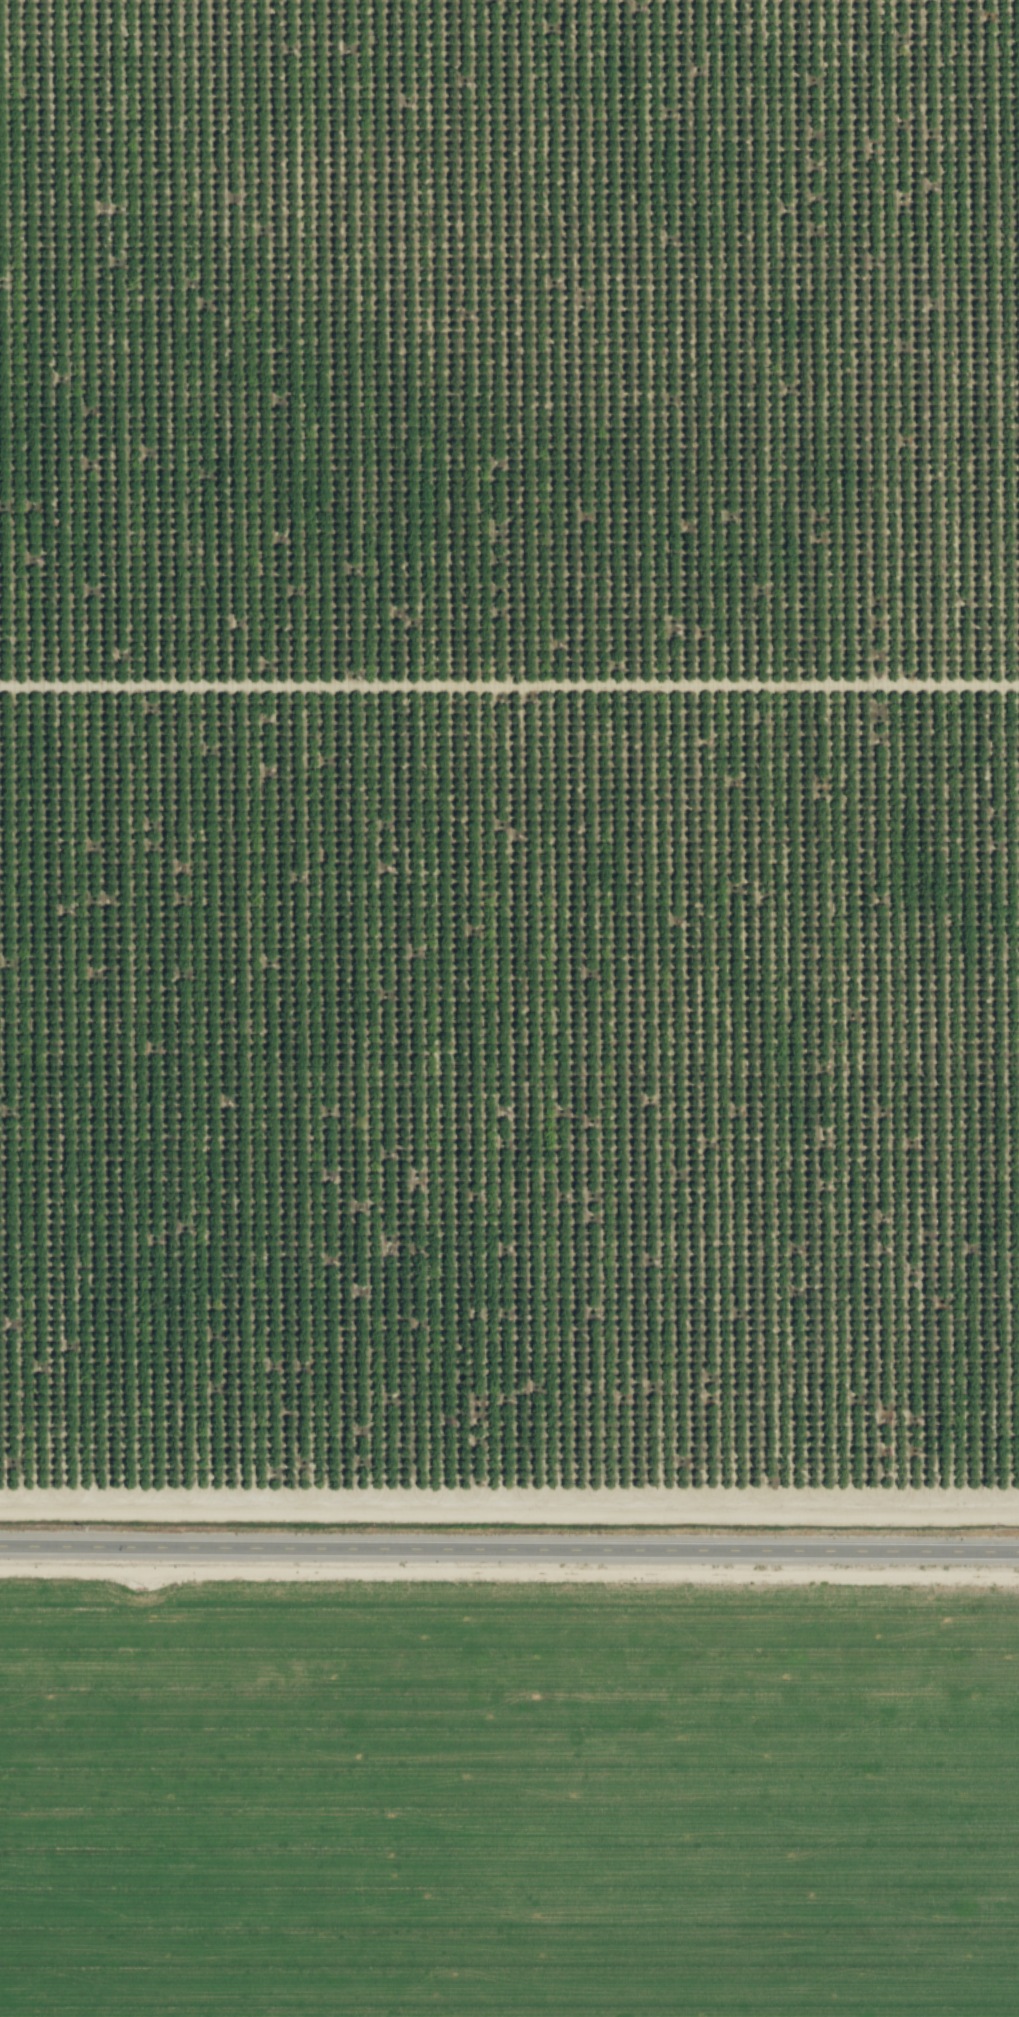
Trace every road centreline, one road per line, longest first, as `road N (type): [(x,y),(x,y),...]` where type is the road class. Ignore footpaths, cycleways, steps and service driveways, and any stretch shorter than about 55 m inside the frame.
road 1 (tertiary): [(0,1549),(1018,1555)]

